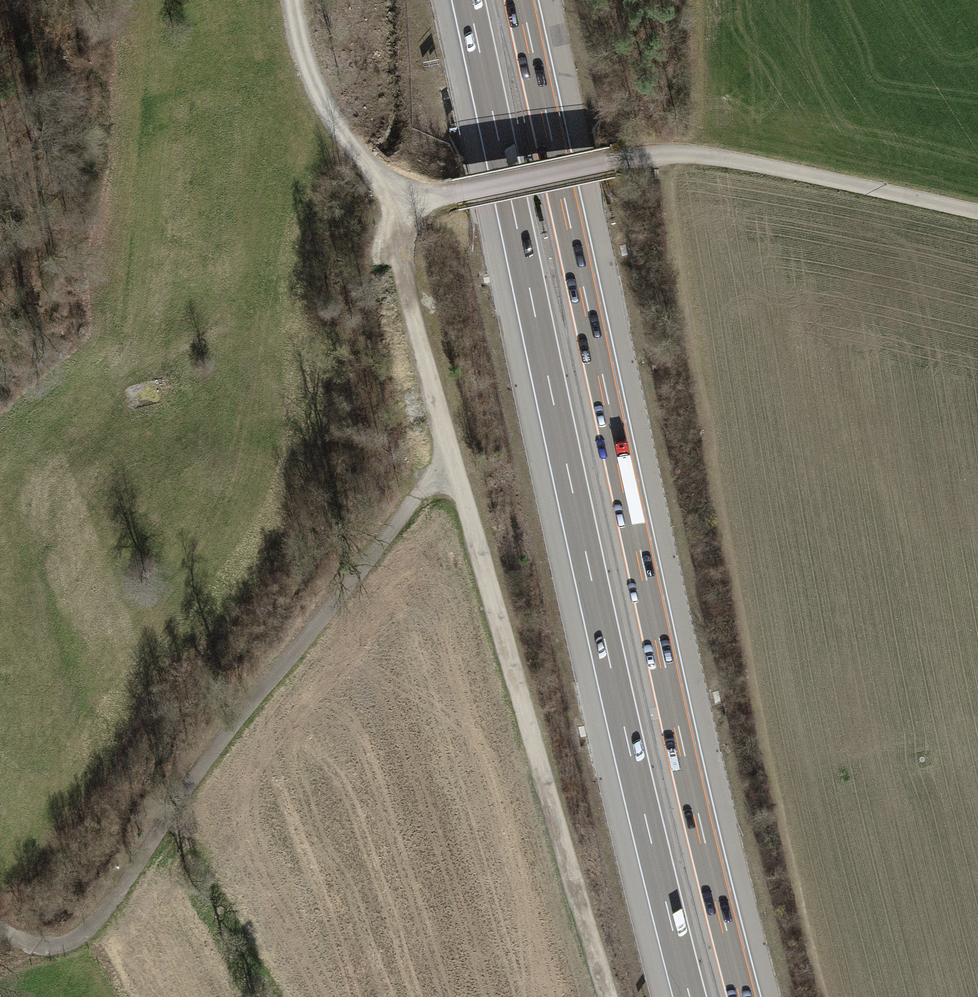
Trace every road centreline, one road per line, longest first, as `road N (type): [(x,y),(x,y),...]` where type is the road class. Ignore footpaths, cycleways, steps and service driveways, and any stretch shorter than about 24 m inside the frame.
road 1 (motorway): [(746,996),(693,792),(522,0)]
road 2 (motorway): [(467,0),(690,996)]
road 3 (track): [(0,929),(46,952),(81,942),(428,485),(453,469)]
road 4 (track): [(977,214),(694,154),(618,159),(403,205)]
road 5 (track): [(605,996),(453,469)]
road 6 (track): [(453,469),(394,254),(403,205)]
road 7 (track): [(403,205),(325,115),(292,0)]

